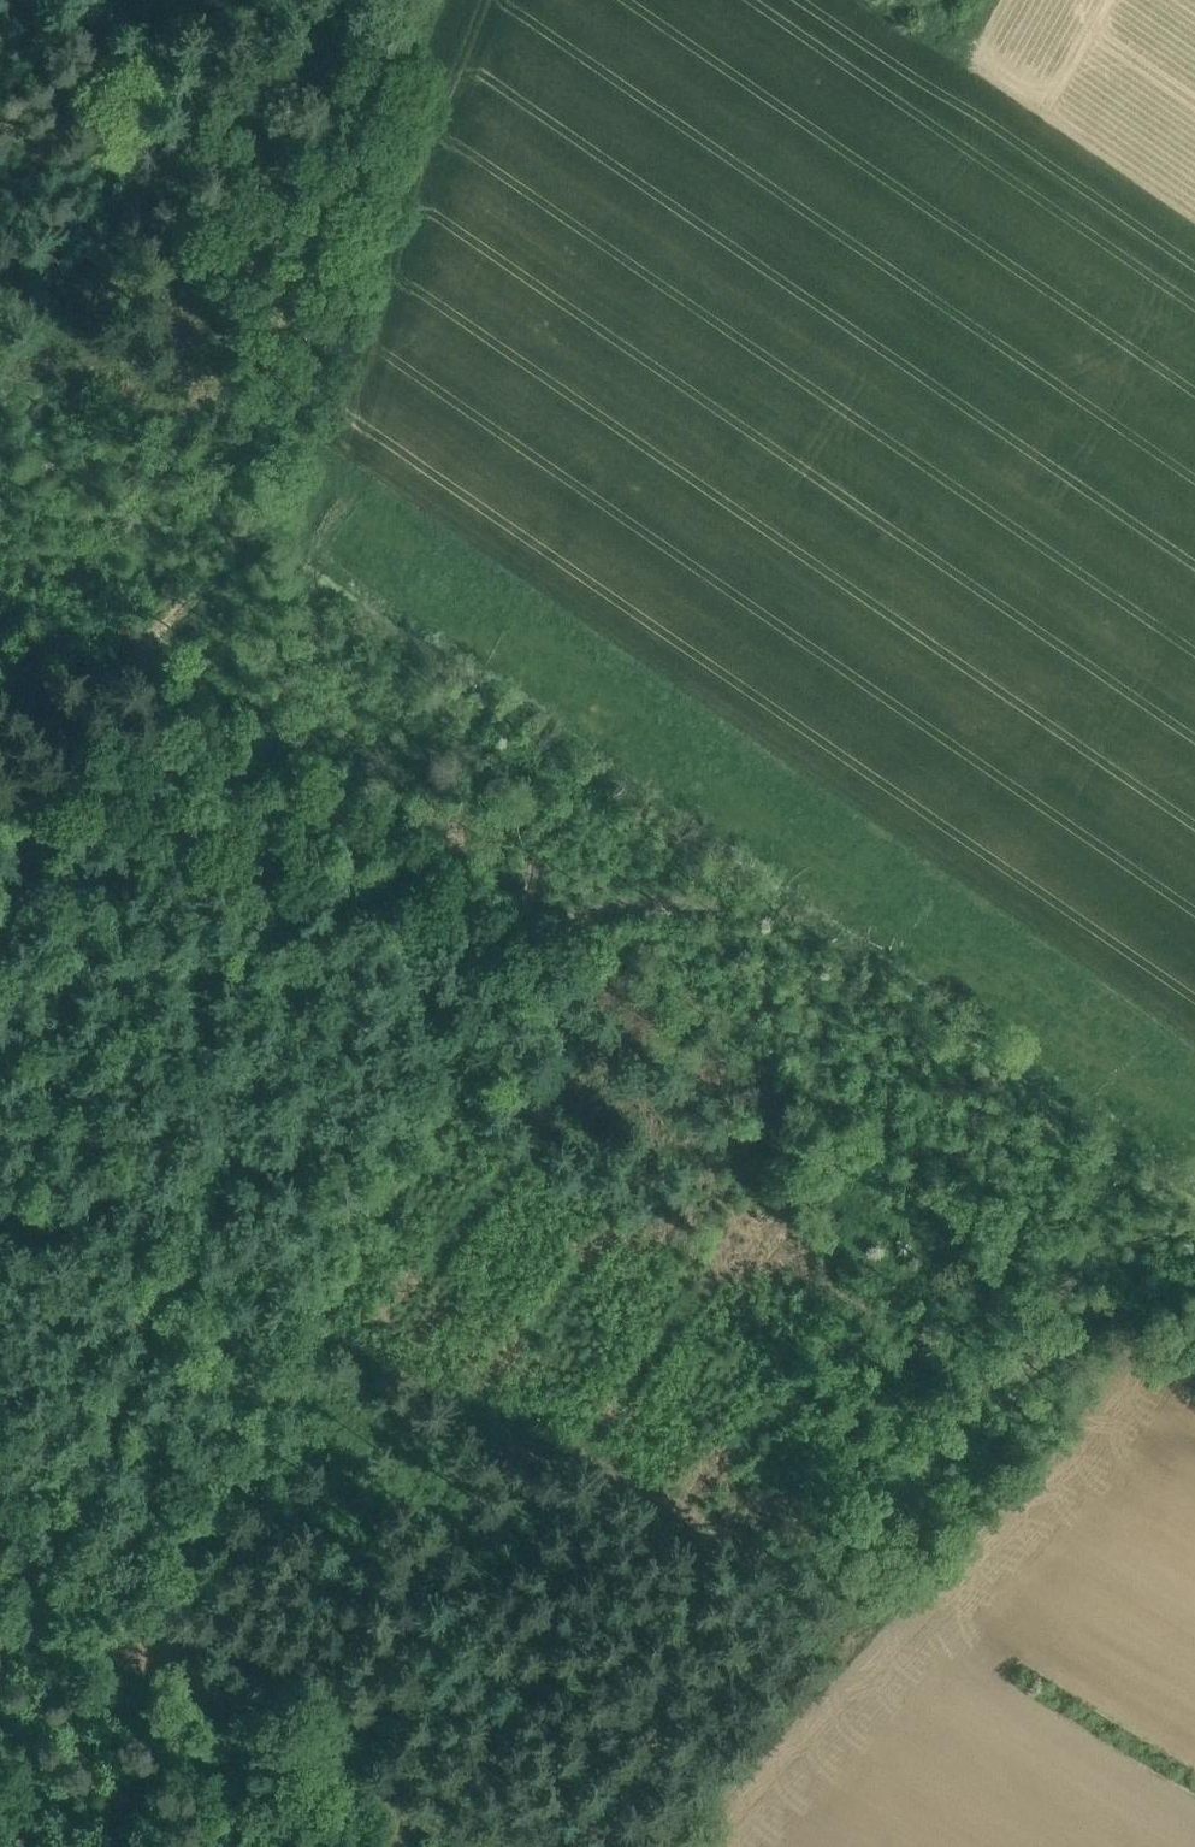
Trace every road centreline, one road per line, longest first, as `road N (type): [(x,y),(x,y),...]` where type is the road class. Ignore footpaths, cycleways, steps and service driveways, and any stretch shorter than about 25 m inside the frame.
road 1 (track): [(510,1846),(487,1816),(332,1715),(142,1617),(0,1563)]
road 2 (track): [(142,1617),(281,1330)]

